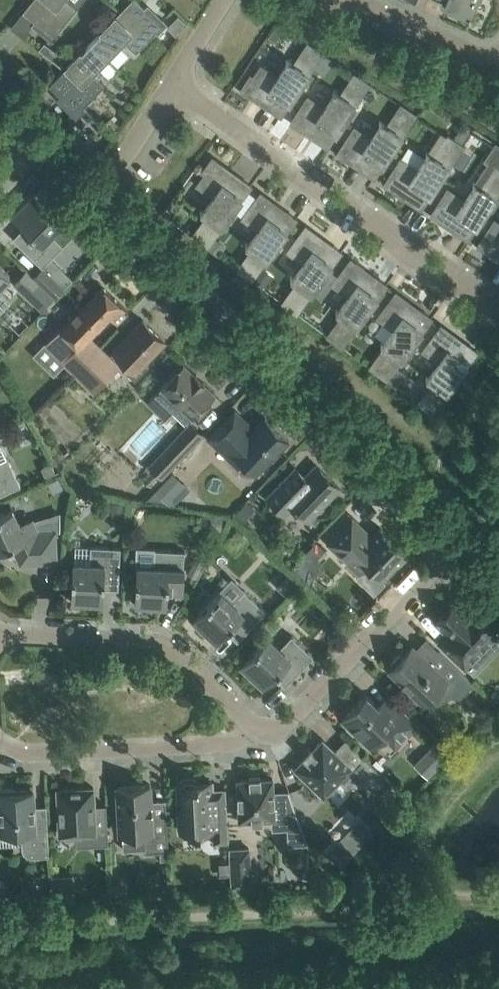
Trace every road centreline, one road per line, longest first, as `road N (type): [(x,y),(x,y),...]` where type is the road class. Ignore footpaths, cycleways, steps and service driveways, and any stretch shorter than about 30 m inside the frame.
road 1 (residential): [(253,727),(272,733),(285,725),(441,563),(446,544),(439,521),(107,197)]
road 2 (residential): [(498,322),(179,82)]
road 3 (residential): [(253,727),(154,644),(0,638)]
road 4 (residential): [(0,742),(31,755),(235,744),(253,727)]
road 5 (residential): [(354,0),(481,54),(498,53)]
road 6 (residential): [(107,197),(179,82)]

